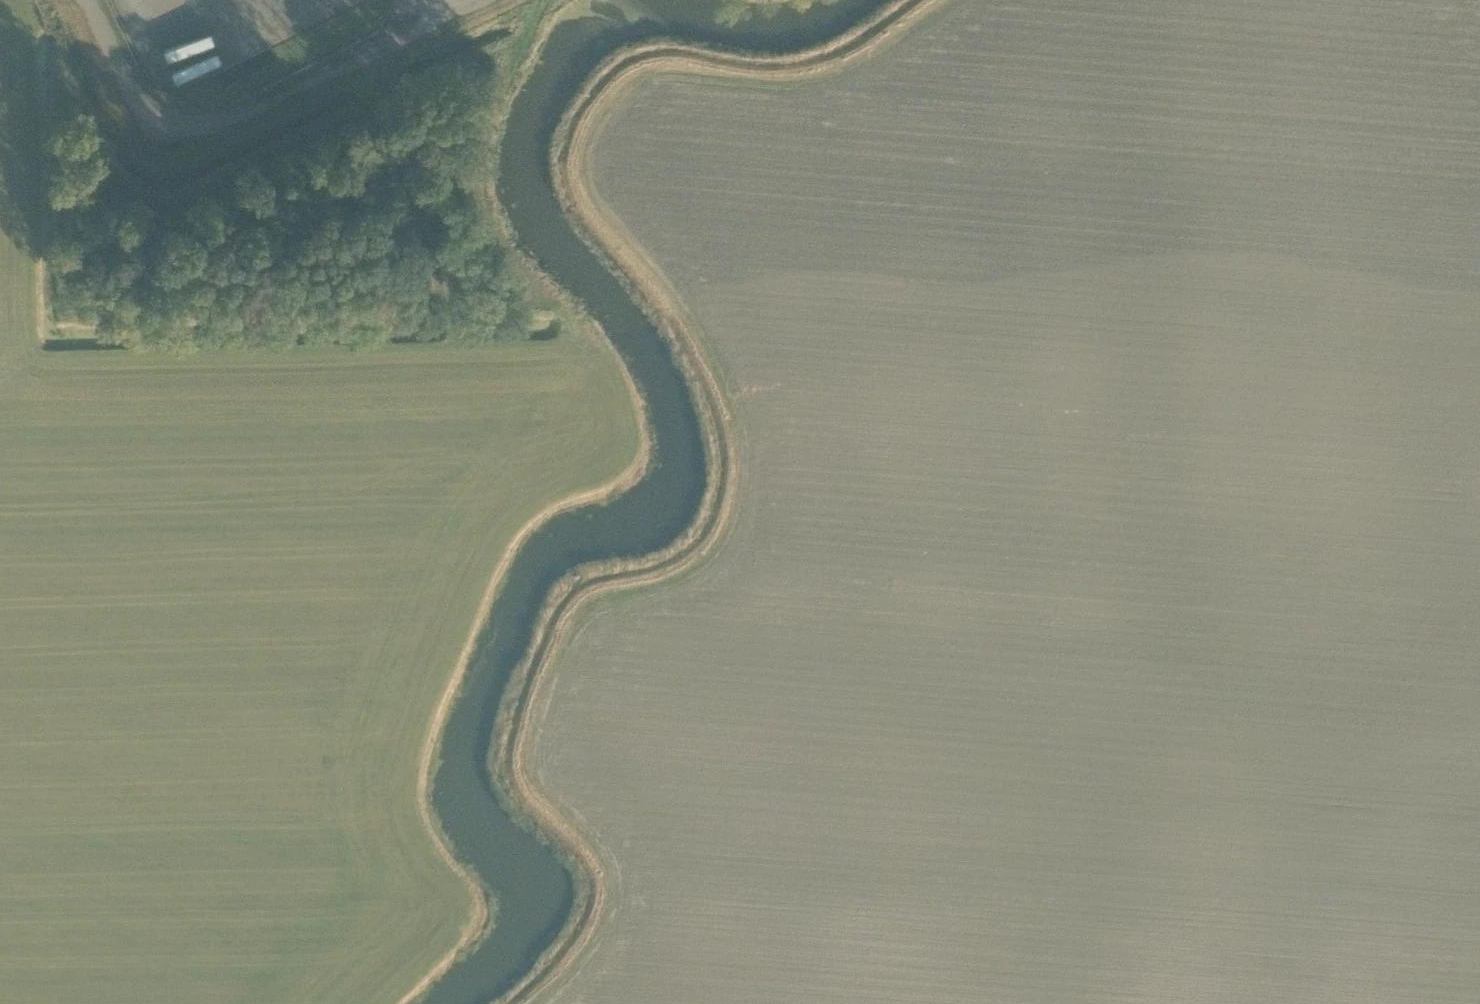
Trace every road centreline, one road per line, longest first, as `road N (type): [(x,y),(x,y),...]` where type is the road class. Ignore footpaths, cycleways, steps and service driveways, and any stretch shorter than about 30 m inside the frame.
road 1 (track): [(358,58),(475,375)]

